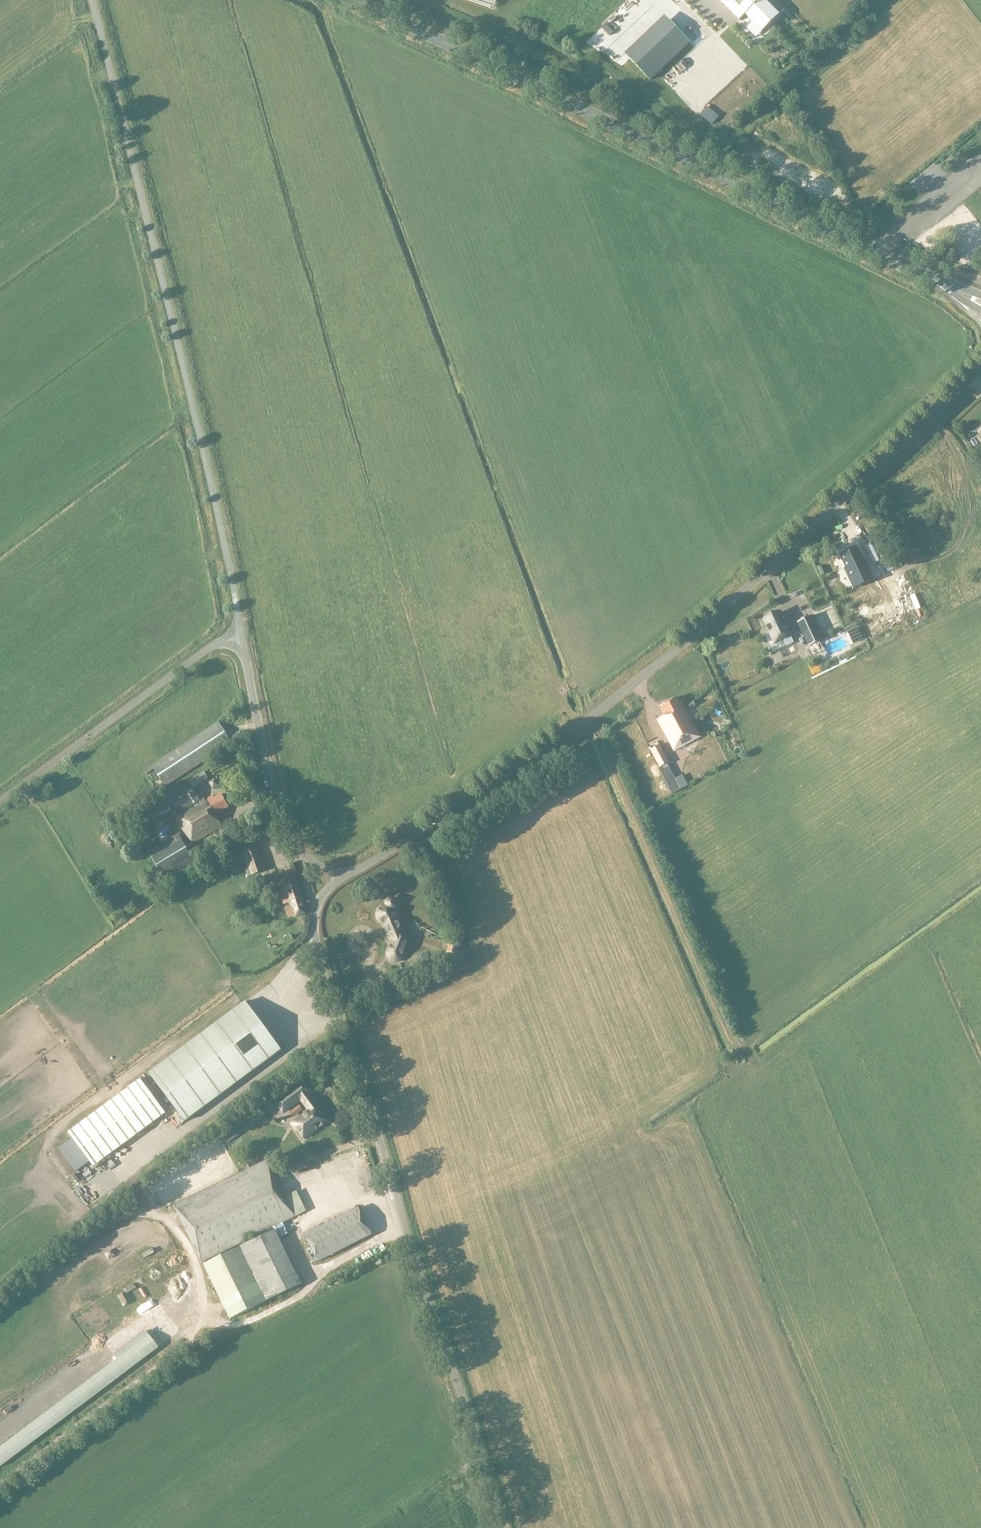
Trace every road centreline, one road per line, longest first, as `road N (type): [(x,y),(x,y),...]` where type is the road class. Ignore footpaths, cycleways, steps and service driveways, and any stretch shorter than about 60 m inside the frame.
road 1 (unclassified): [(352,872),(526,764),(650,670),(980,365)]
road 2 (tertiary): [(241,639),(91,0)]
road 3 (tertiary): [(503,1527),(319,958),(314,909)]
road 4 (secondary): [(356,0),(931,279)]
road 5 (unclassified): [(0,801),(205,650),(241,639)]
road 6 (tertiary): [(294,848),(268,770),(241,639)]

